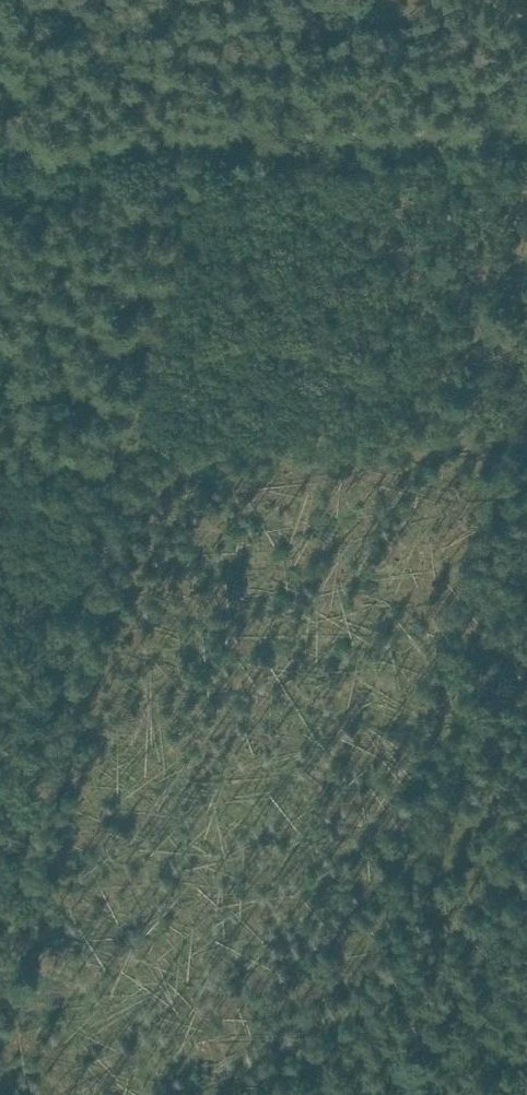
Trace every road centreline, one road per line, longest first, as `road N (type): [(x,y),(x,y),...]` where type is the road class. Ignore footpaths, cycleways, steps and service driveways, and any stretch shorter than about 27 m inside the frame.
road 1 (track): [(526,130),(0,158)]
road 2 (track): [(80,470),(101,475),(111,516),(0,953)]

